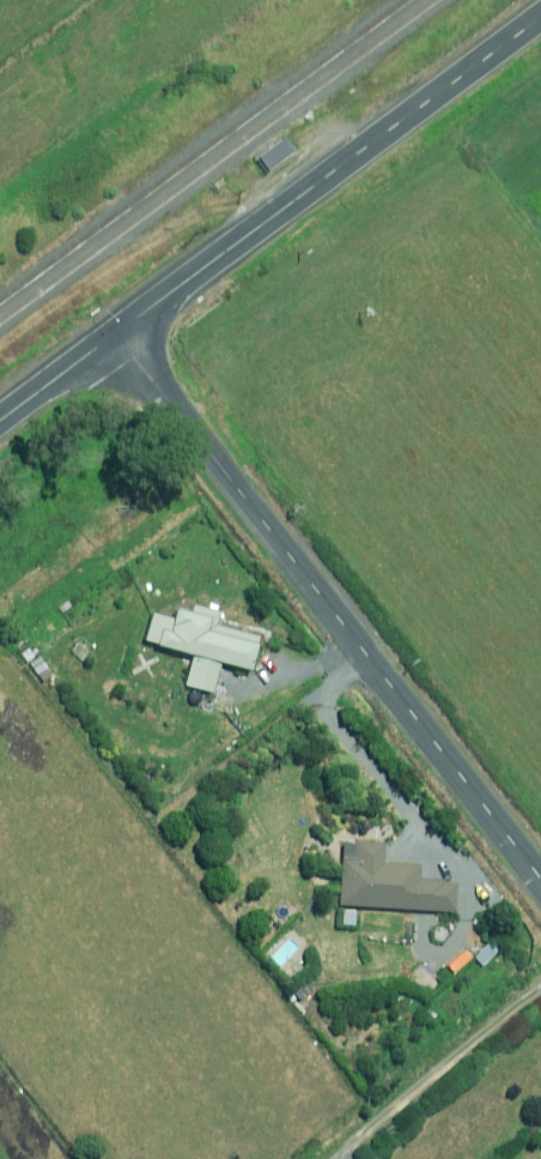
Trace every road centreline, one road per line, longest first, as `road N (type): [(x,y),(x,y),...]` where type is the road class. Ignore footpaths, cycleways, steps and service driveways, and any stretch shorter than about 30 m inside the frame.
road 1 (unclassified): [(540,881),(118,335)]
road 2 (tertiary): [(118,335),(540,18)]
road 3 (track): [(540,986),(381,1125)]
road 4 (tertiary): [(0,424),(118,335)]

